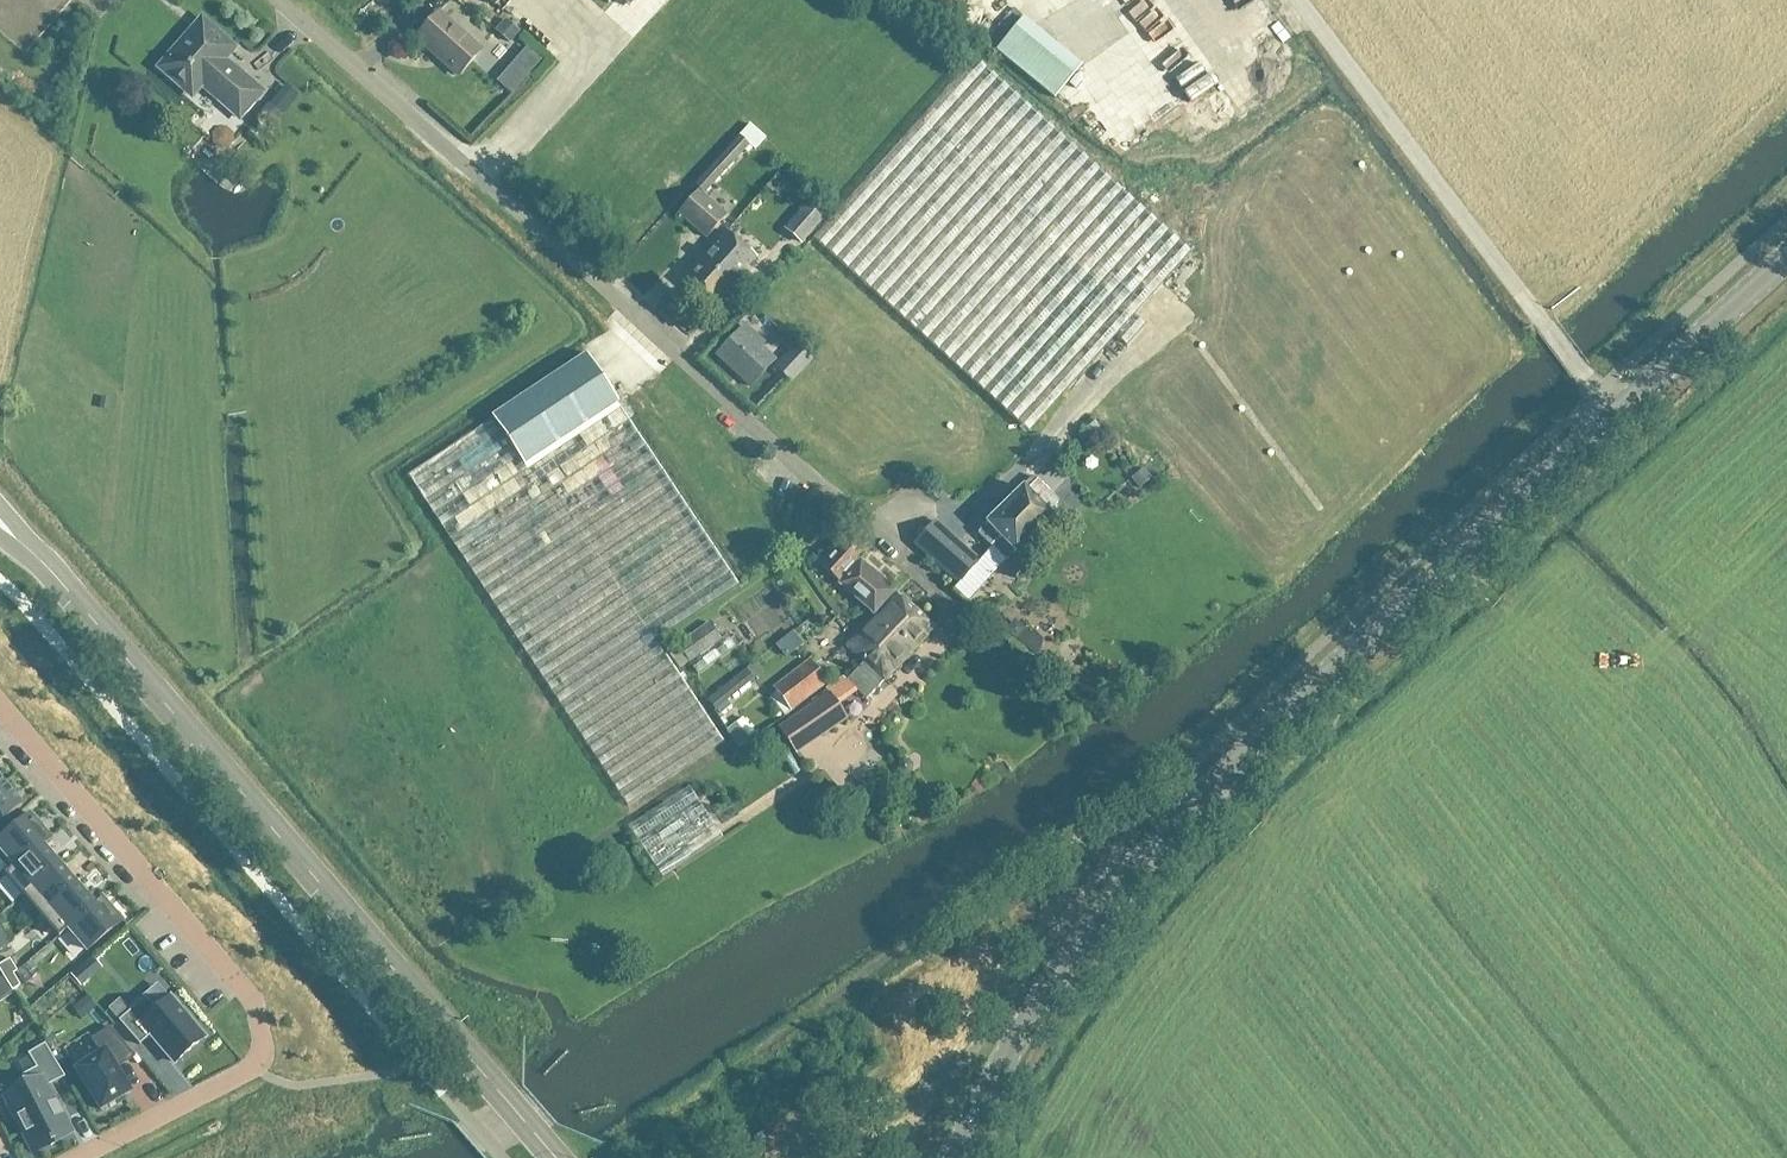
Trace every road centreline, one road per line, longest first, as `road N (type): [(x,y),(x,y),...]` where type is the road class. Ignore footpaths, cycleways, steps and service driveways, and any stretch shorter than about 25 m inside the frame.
road 1 (tertiary): [(952,1157),(1079,943),(1219,773),(1786,255)]
road 2 (tertiary): [(556,1157),(68,590),(14,538)]
road 3 (residential): [(865,524),(283,0)]
road 4 (residential): [(79,1157),(248,1070),(261,1054),(259,1018),(238,982),(0,704)]

